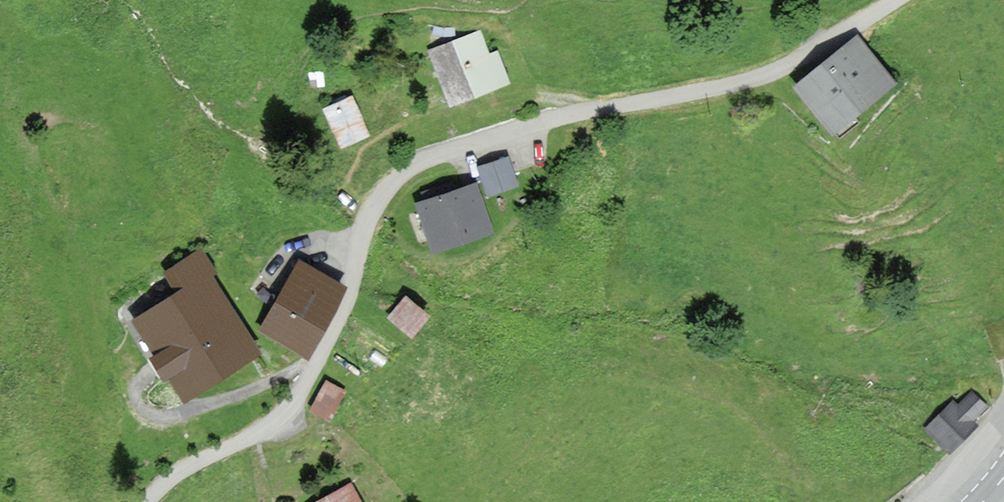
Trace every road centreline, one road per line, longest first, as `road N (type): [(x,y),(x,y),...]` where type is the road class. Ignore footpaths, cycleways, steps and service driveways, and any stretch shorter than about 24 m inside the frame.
road 1 (residential): [(148,501),(192,465),(278,425),(308,396),(360,290),(377,200),(401,174),(444,155),(801,62),(904,0)]

